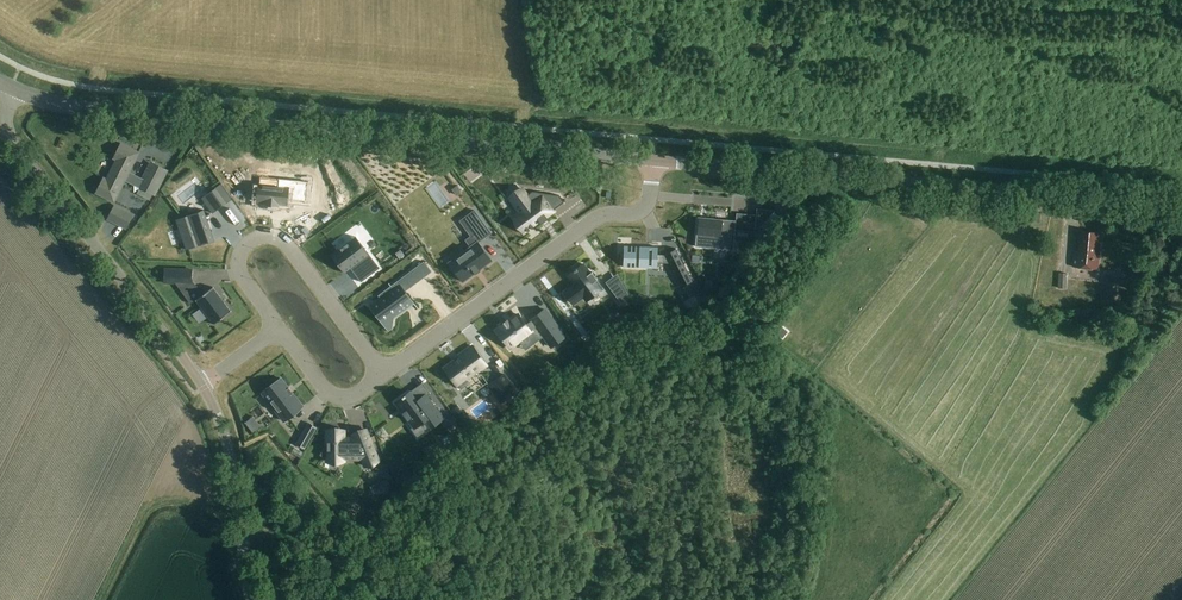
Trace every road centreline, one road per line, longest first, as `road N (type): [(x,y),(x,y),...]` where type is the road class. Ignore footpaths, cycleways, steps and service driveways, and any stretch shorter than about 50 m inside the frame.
road 1 (tertiary): [(656,160),(99,111),(12,89)]
road 2 (tertiary): [(1181,208),(656,160)]
road 3 (unclassified): [(203,384),(7,133),(12,89)]
road 4 (residential): [(656,160),(642,210),(599,217),(384,373)]
road 5 (residential): [(278,328),(239,265),(245,246),(263,236),(287,244),(384,373)]
road 6 (unclassified): [(254,599),(226,440),(203,384)]
road 7 (residential): [(384,373),(354,395),(333,394),(278,328)]

